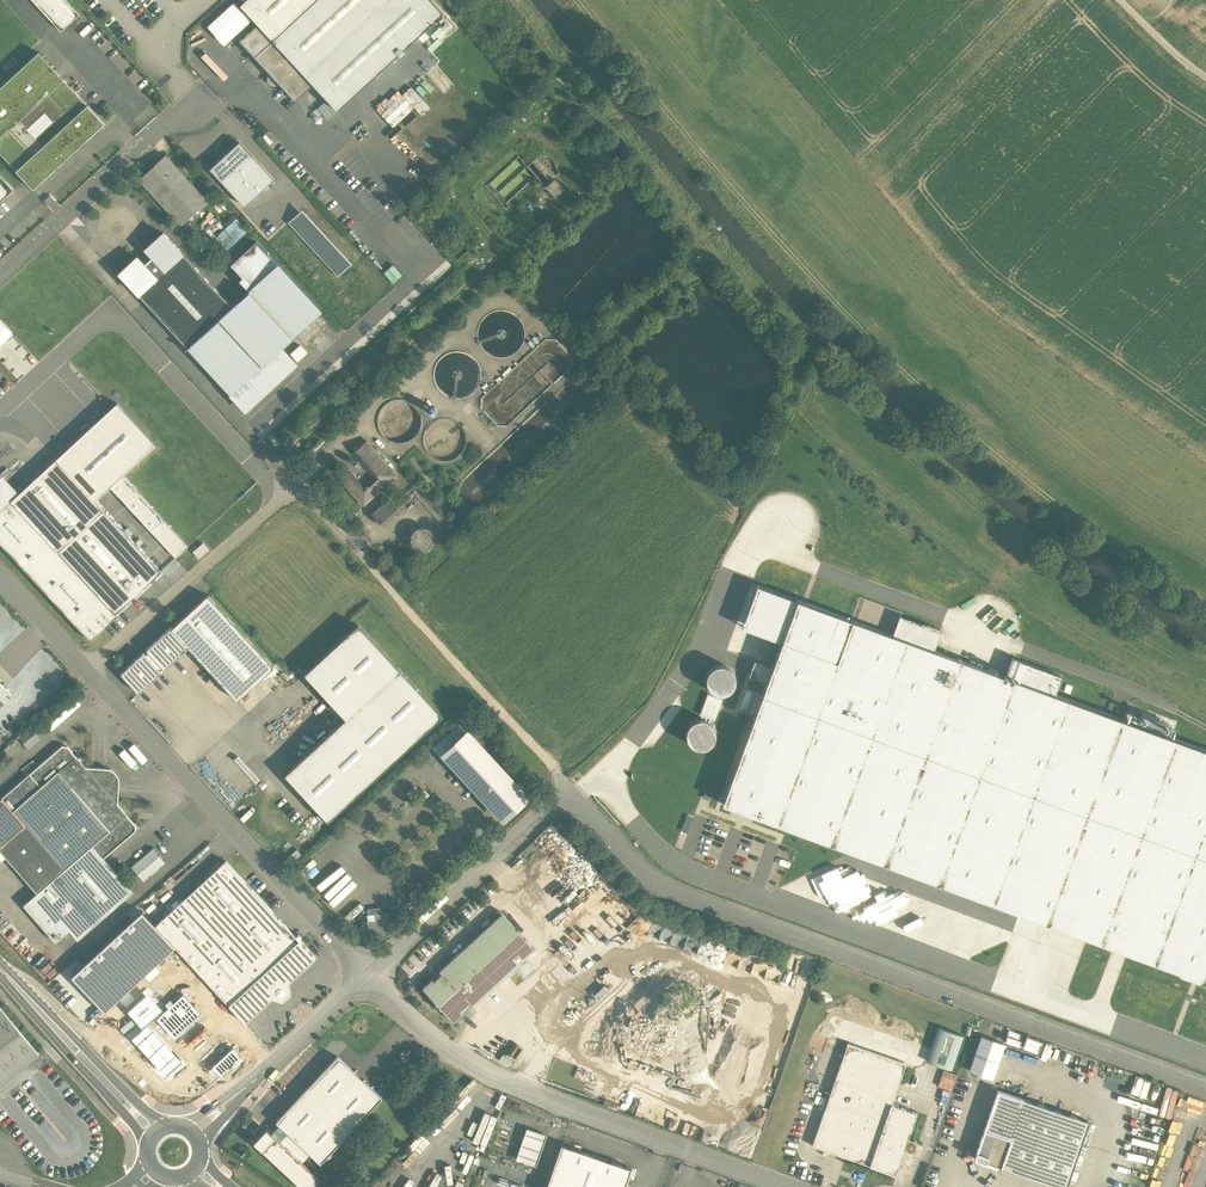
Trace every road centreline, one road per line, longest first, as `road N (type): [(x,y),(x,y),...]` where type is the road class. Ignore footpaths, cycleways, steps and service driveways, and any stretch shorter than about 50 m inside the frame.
road 1 (track): [(583,0),(752,203),(887,349),(1101,533),(1205,600)]
road 2 (residential): [(576,789),(661,882),(1205,1082)]
road 3 (residential): [(783,1186),(554,1107),(451,1054),(383,958)]
road 4 (residential): [(383,958),(166,758),(92,677)]
road 5 (residential): [(92,677),(302,488)]
road 6 (residential): [(0,276),(208,88)]
road 7 (residential): [(576,789),(383,958)]
road 8 (residential): [(383,958),(245,1088)]
road 9 (secondary): [(0,979),(103,1084)]
road 10 (residential): [(92,677),(0,575)]

